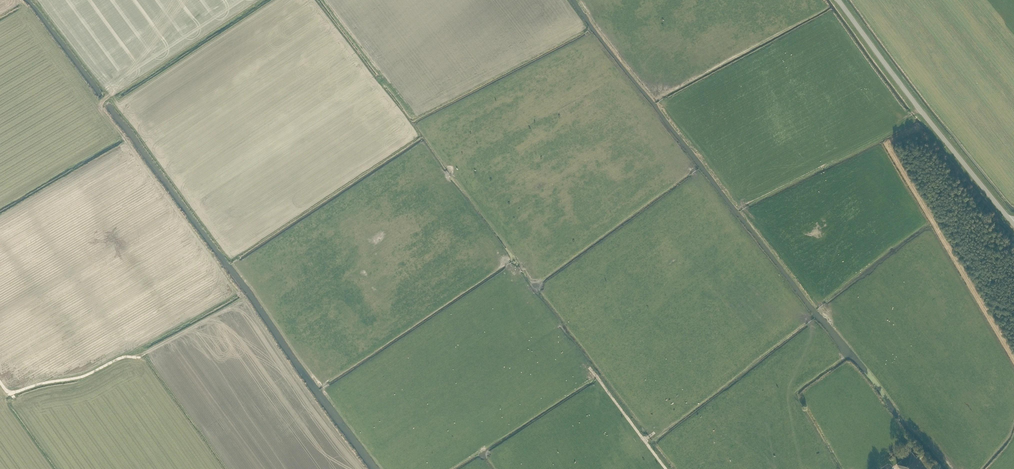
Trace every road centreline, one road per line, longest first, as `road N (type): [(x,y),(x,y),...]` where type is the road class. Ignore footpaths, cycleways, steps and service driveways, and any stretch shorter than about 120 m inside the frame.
road 1 (tertiary): [(1013,223),(838,0)]

